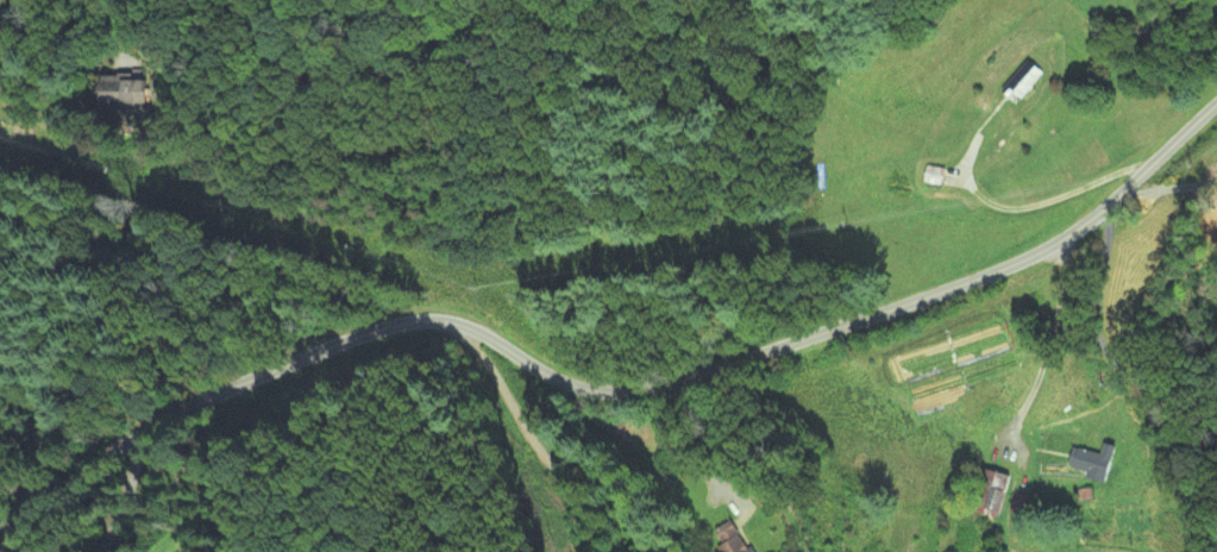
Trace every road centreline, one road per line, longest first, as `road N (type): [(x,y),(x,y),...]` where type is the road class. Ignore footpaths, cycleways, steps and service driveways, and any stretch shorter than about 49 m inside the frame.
road 1 (residential): [(0,531),(144,437),(334,347),(402,325),(457,325),(603,391),(702,375),(984,280),(1046,252),(1104,212),(1216,100)]
road 2 (residential): [(1104,212),(1108,245),(1093,309),(1106,357),(1134,383),(1175,399),(1216,429)]
road 3 (residential): [(457,325),(570,490),(579,551)]

